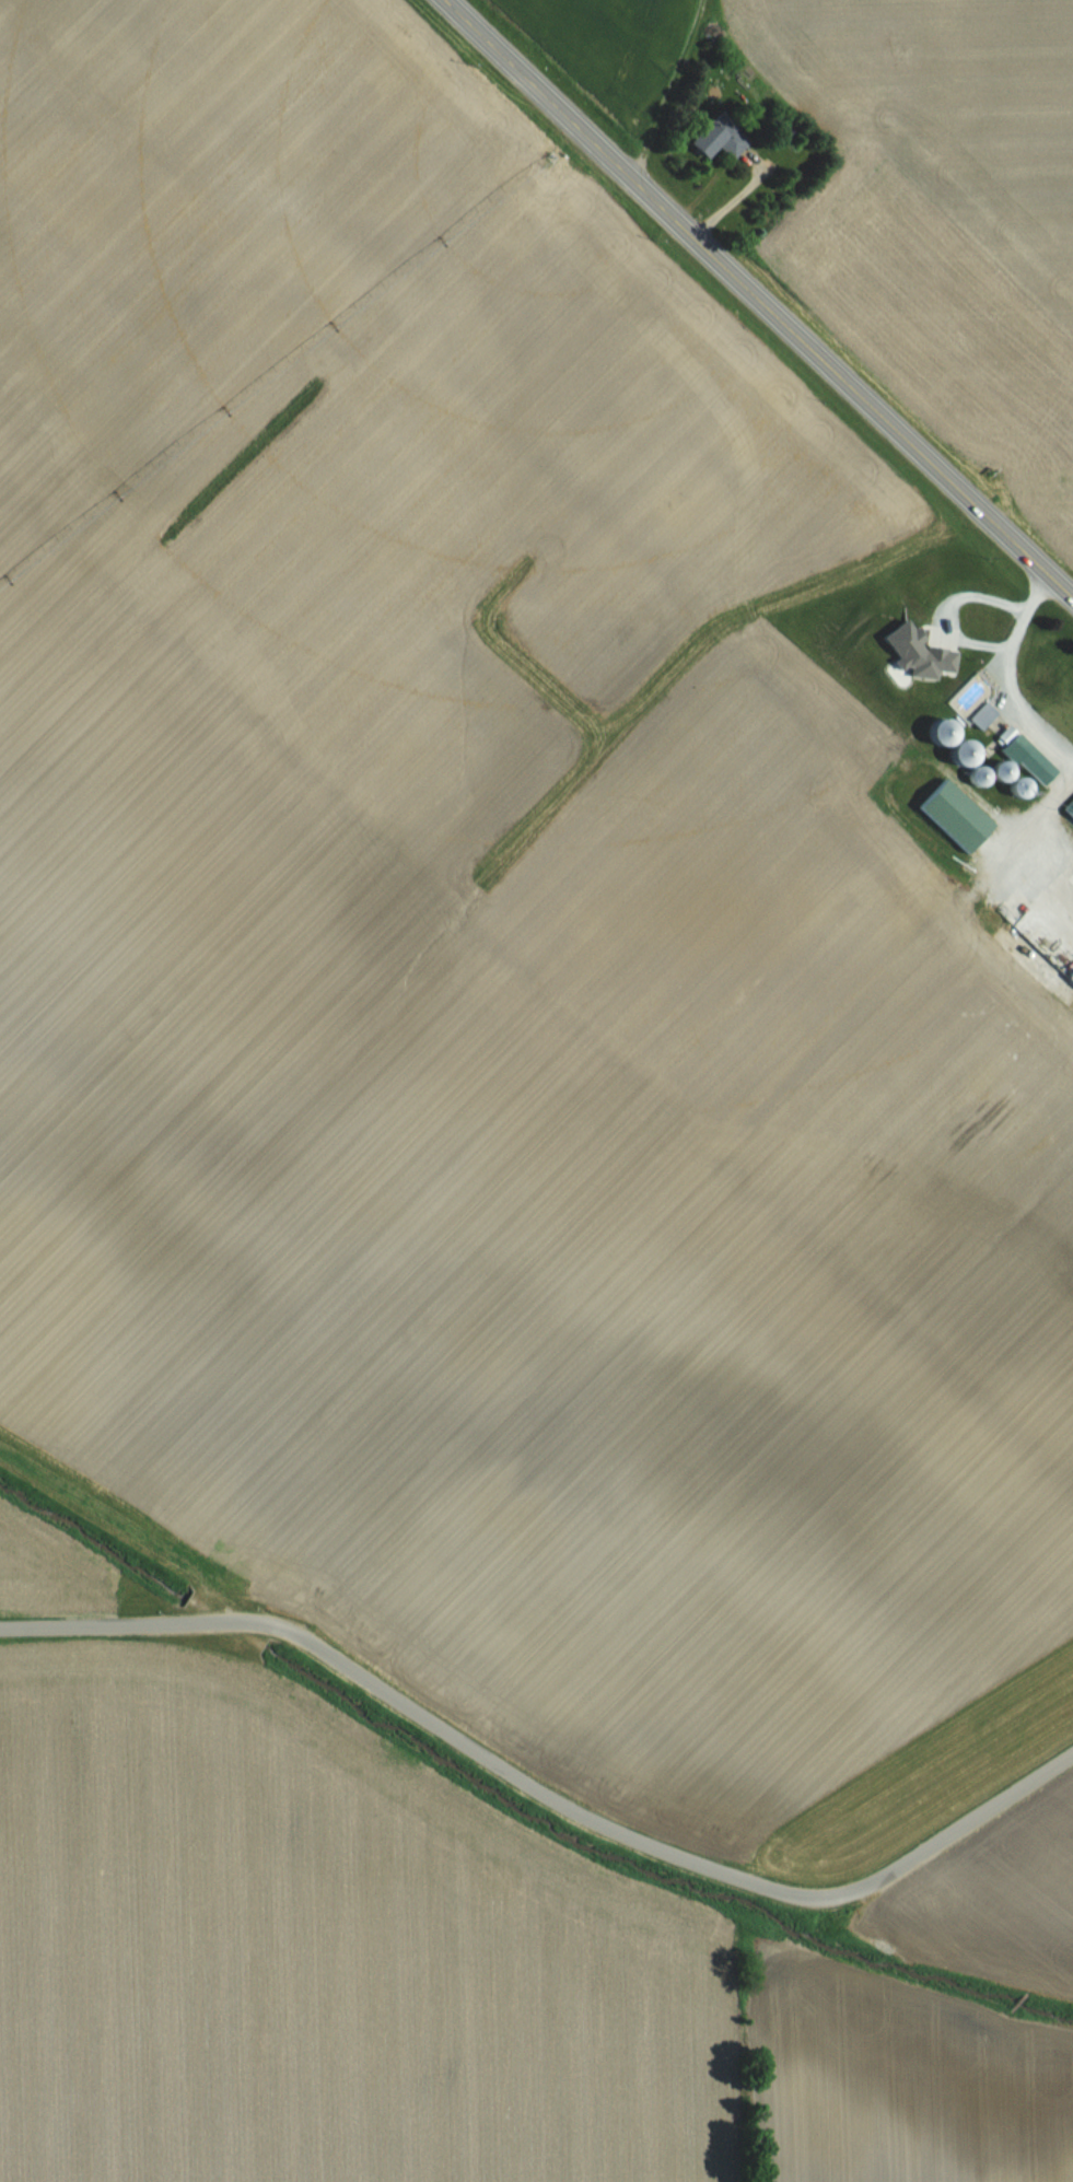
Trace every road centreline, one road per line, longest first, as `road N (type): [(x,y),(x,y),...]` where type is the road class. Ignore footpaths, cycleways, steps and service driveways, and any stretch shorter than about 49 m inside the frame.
road 1 (residential): [(0,1627),(278,1625),(551,1800),(725,1876),(794,1894),(868,1887),(1072,1755)]
road 2 (primary): [(1072,601),(448,0)]

